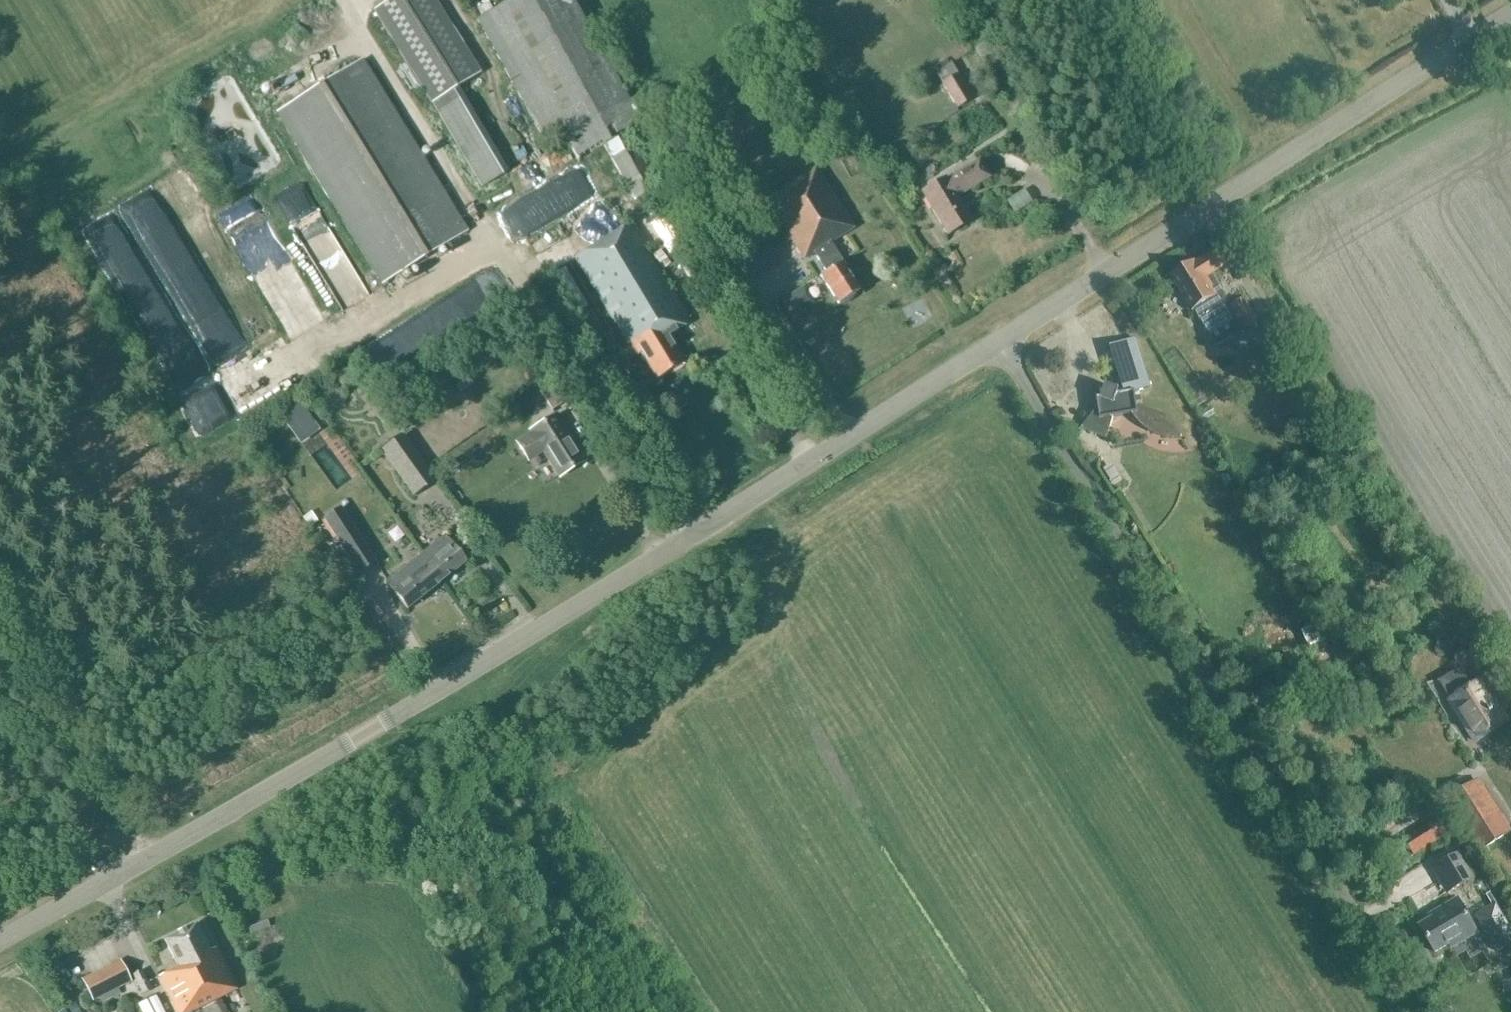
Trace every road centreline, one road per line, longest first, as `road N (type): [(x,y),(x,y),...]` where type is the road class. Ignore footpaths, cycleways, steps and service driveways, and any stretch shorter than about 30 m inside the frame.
road 1 (tertiary): [(0,941),(459,677),(997,342)]
road 2 (unclassified): [(1418,1011),(997,342)]
road 3 (tertiary): [(997,342),(1510,14)]
road 4 (track): [(459,677),(677,1011)]
road 5 (track): [(0,623),(147,858)]

